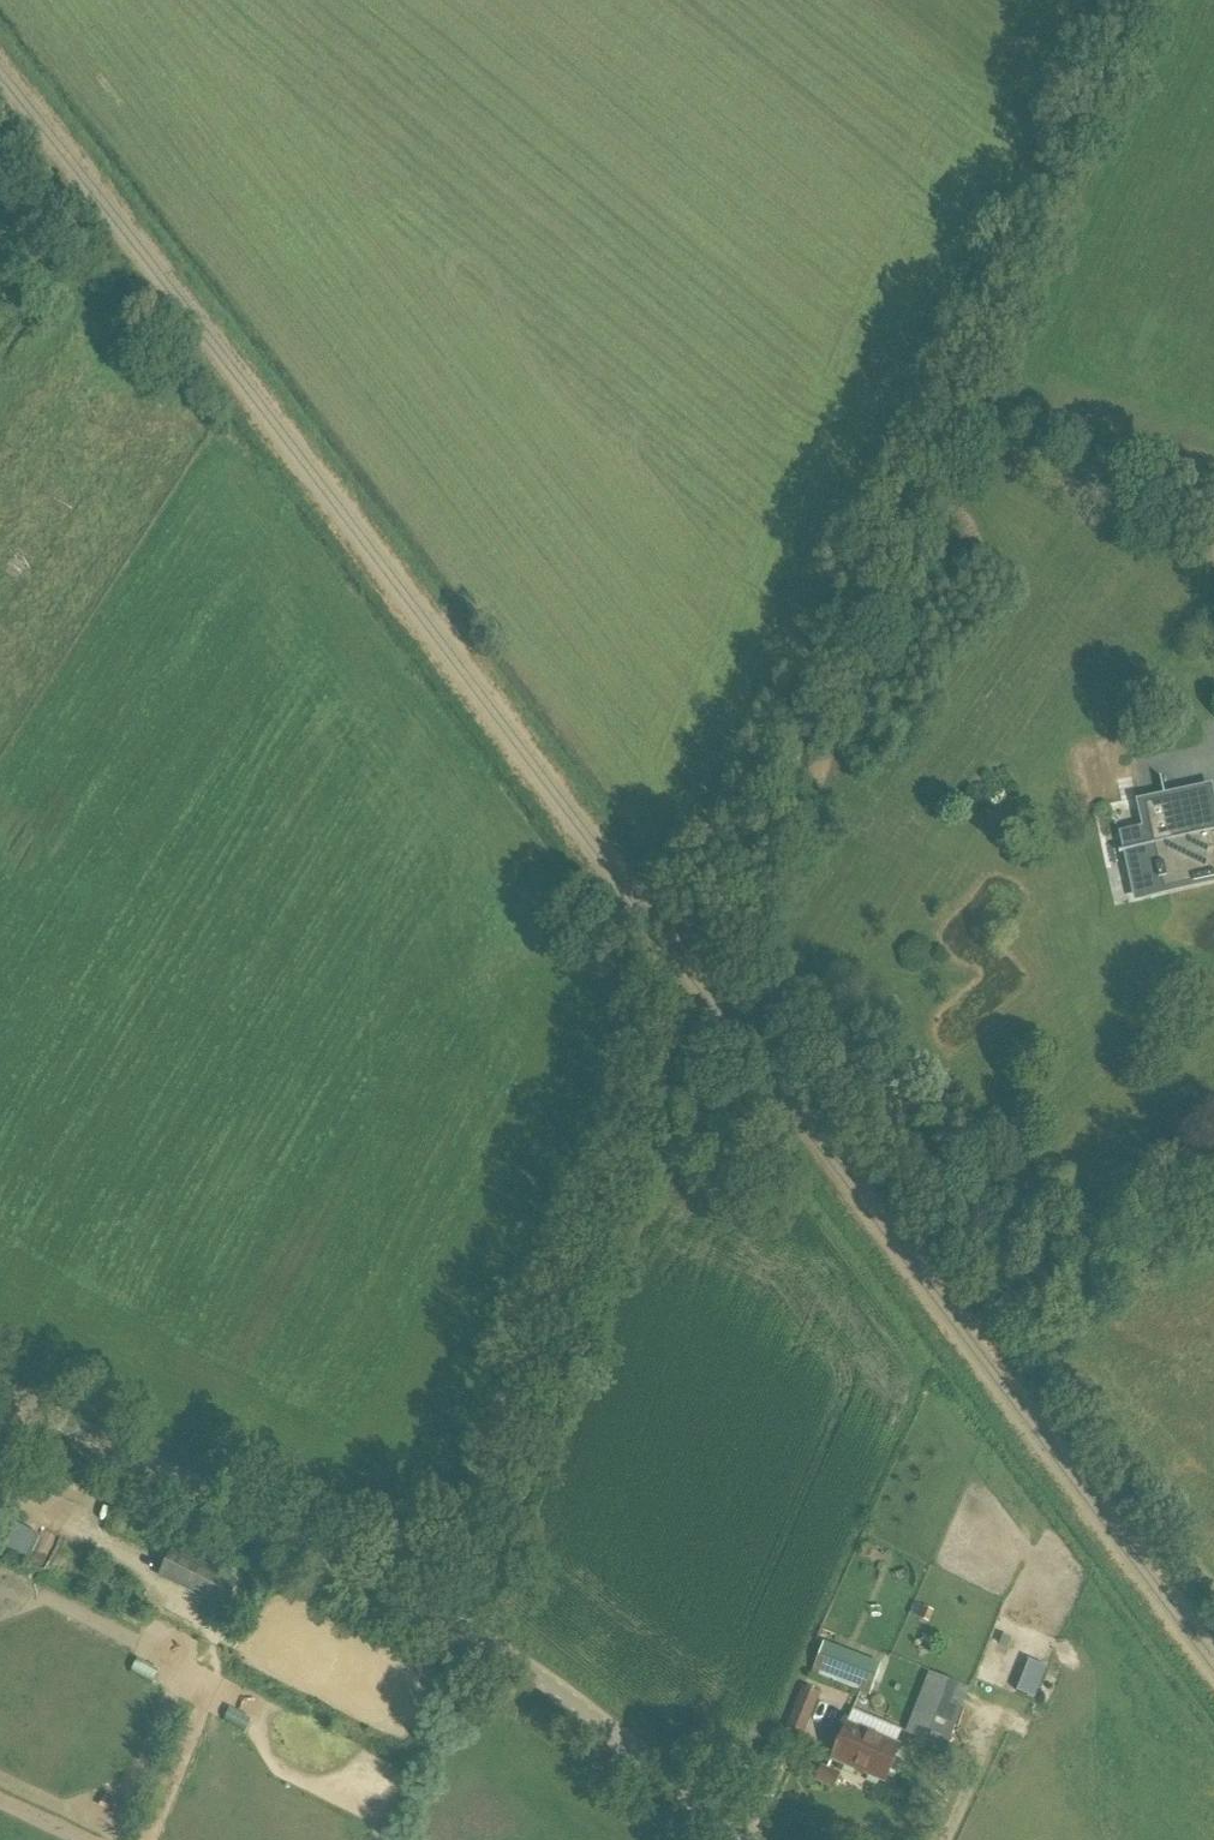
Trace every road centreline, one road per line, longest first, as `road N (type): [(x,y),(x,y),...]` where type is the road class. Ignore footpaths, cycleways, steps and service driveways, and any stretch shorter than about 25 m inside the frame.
road 1 (unclassified): [(762,1839),(475,1634),(31,1400)]

